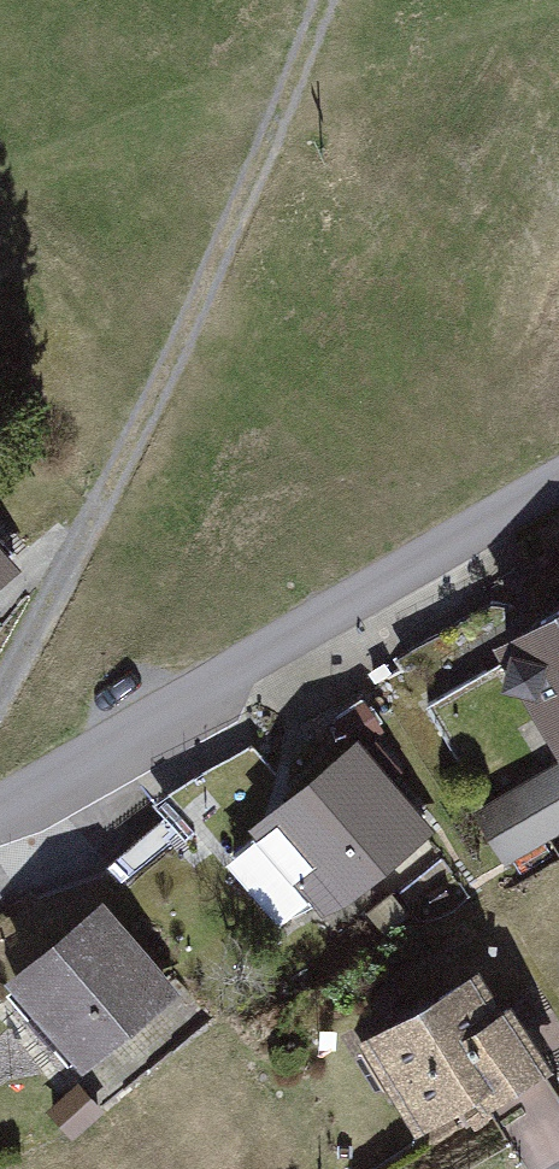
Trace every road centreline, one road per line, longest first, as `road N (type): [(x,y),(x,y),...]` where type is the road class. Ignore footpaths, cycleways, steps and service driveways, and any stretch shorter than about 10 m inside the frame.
road 1 (track): [(0,681),(56,584),(325,0)]
road 2 (unclassified): [(558,486),(0,807)]

